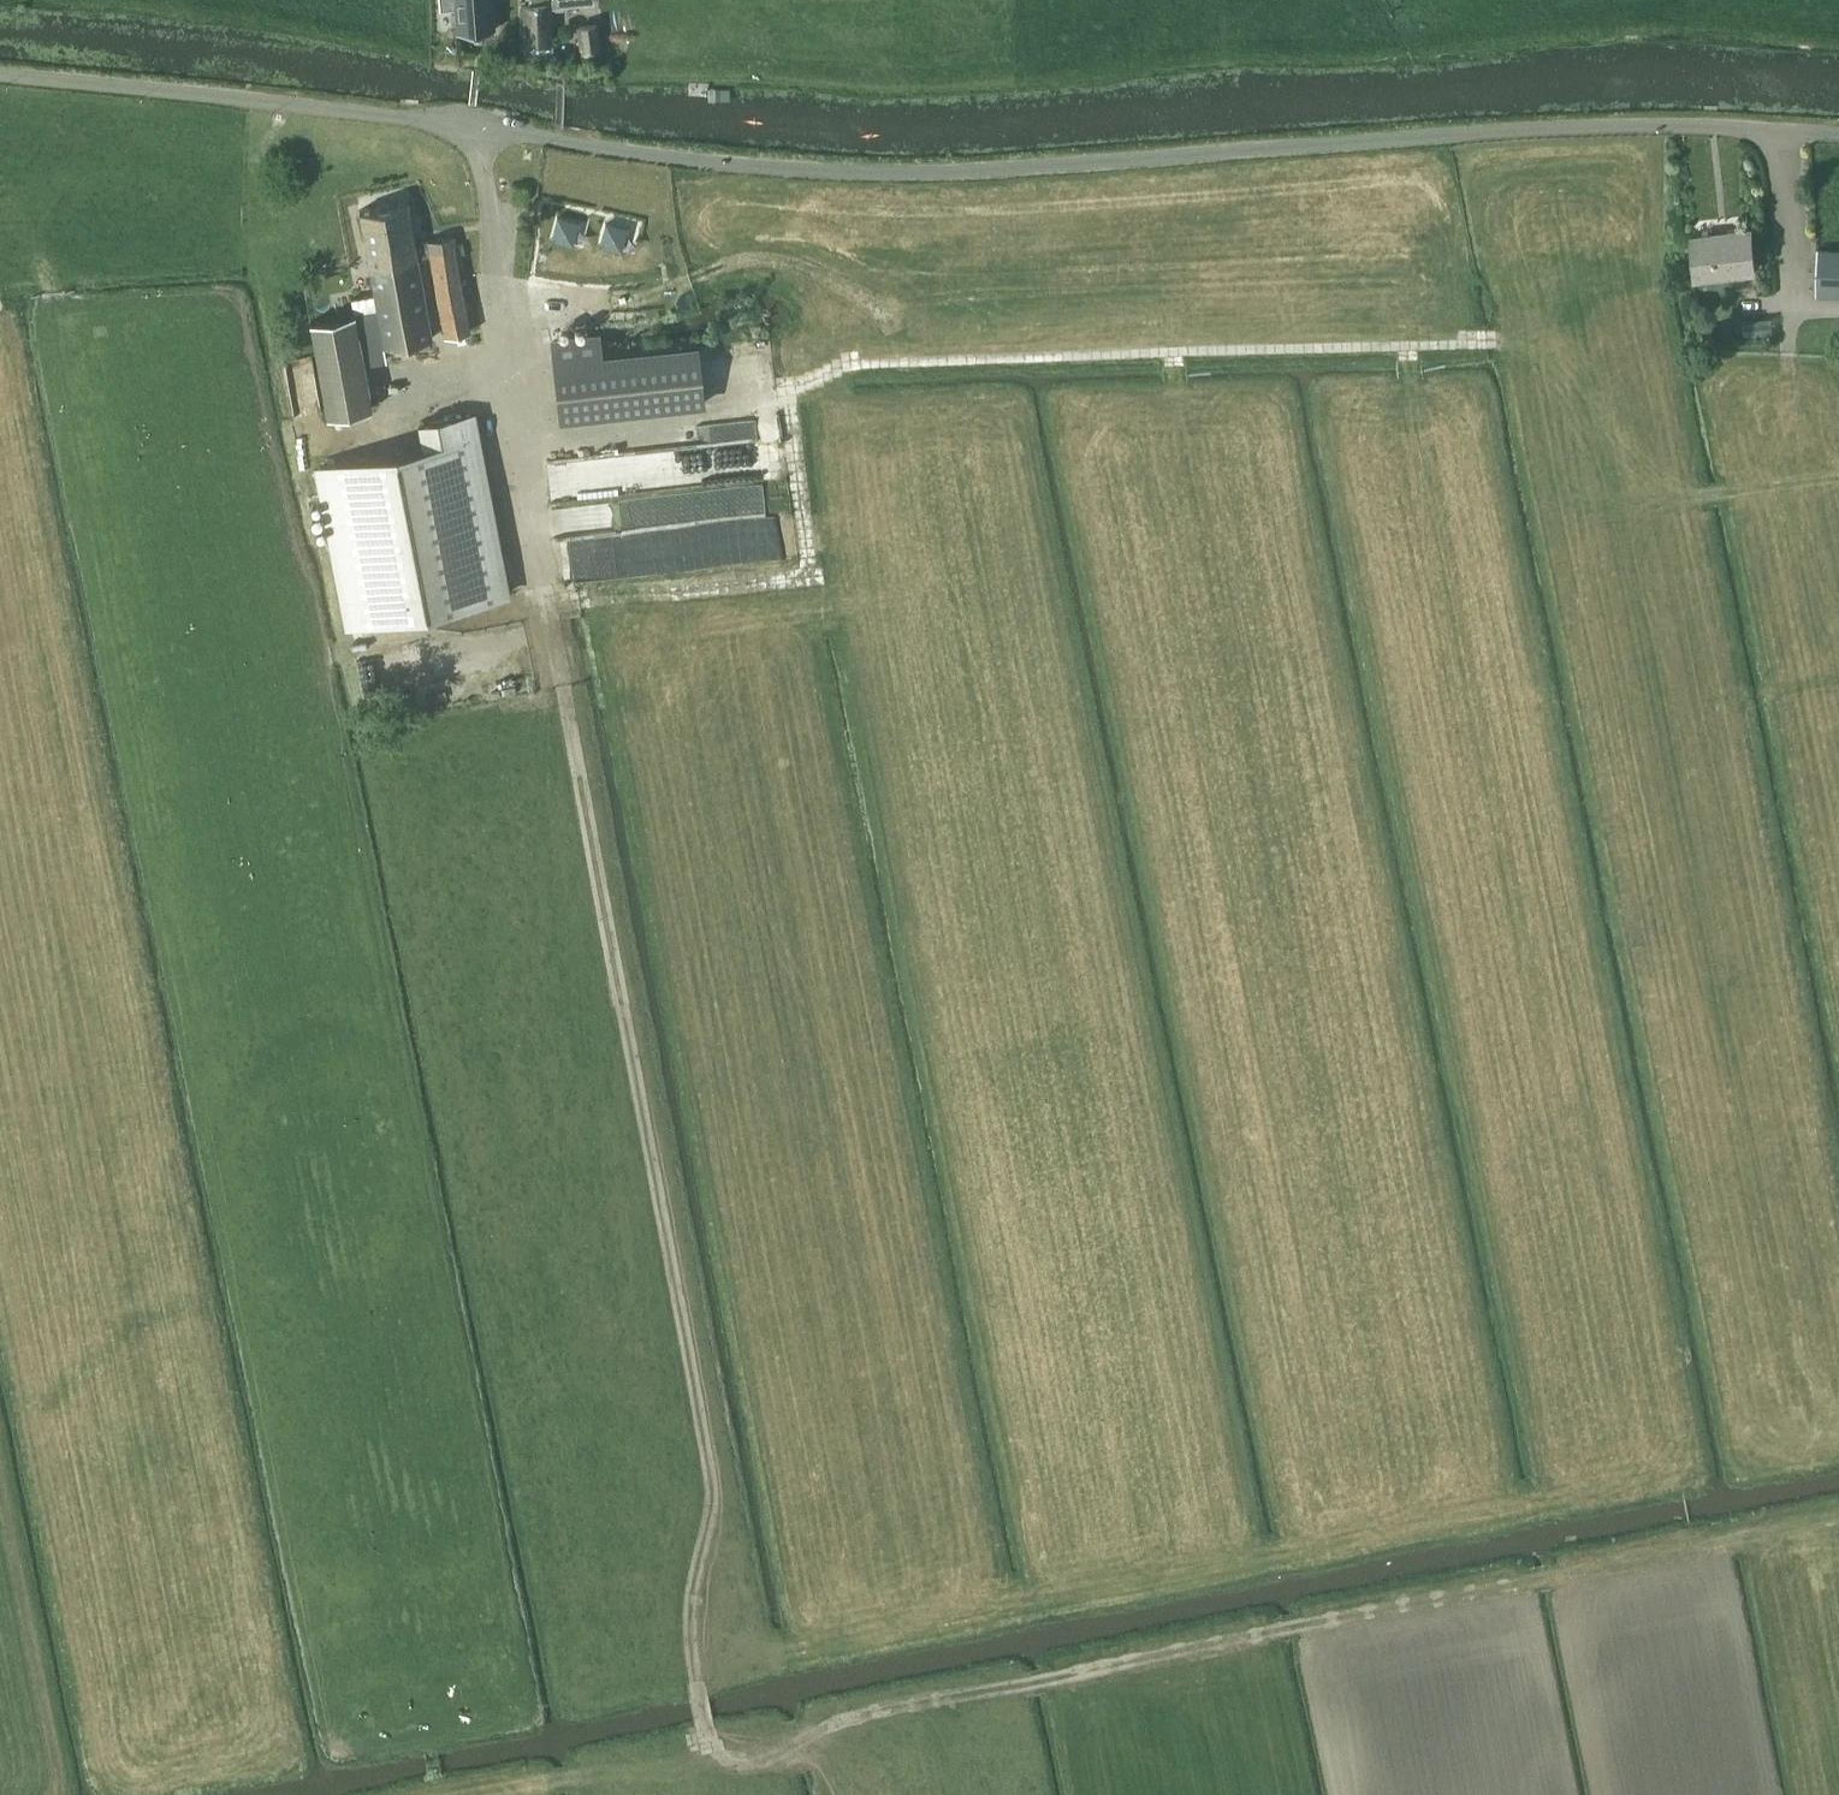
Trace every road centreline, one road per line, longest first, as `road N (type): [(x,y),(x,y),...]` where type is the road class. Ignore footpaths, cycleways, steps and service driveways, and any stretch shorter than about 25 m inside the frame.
road 1 (unclassified): [(0,75),(470,126),(660,157),(883,172),(1602,126),(1838,133)]

